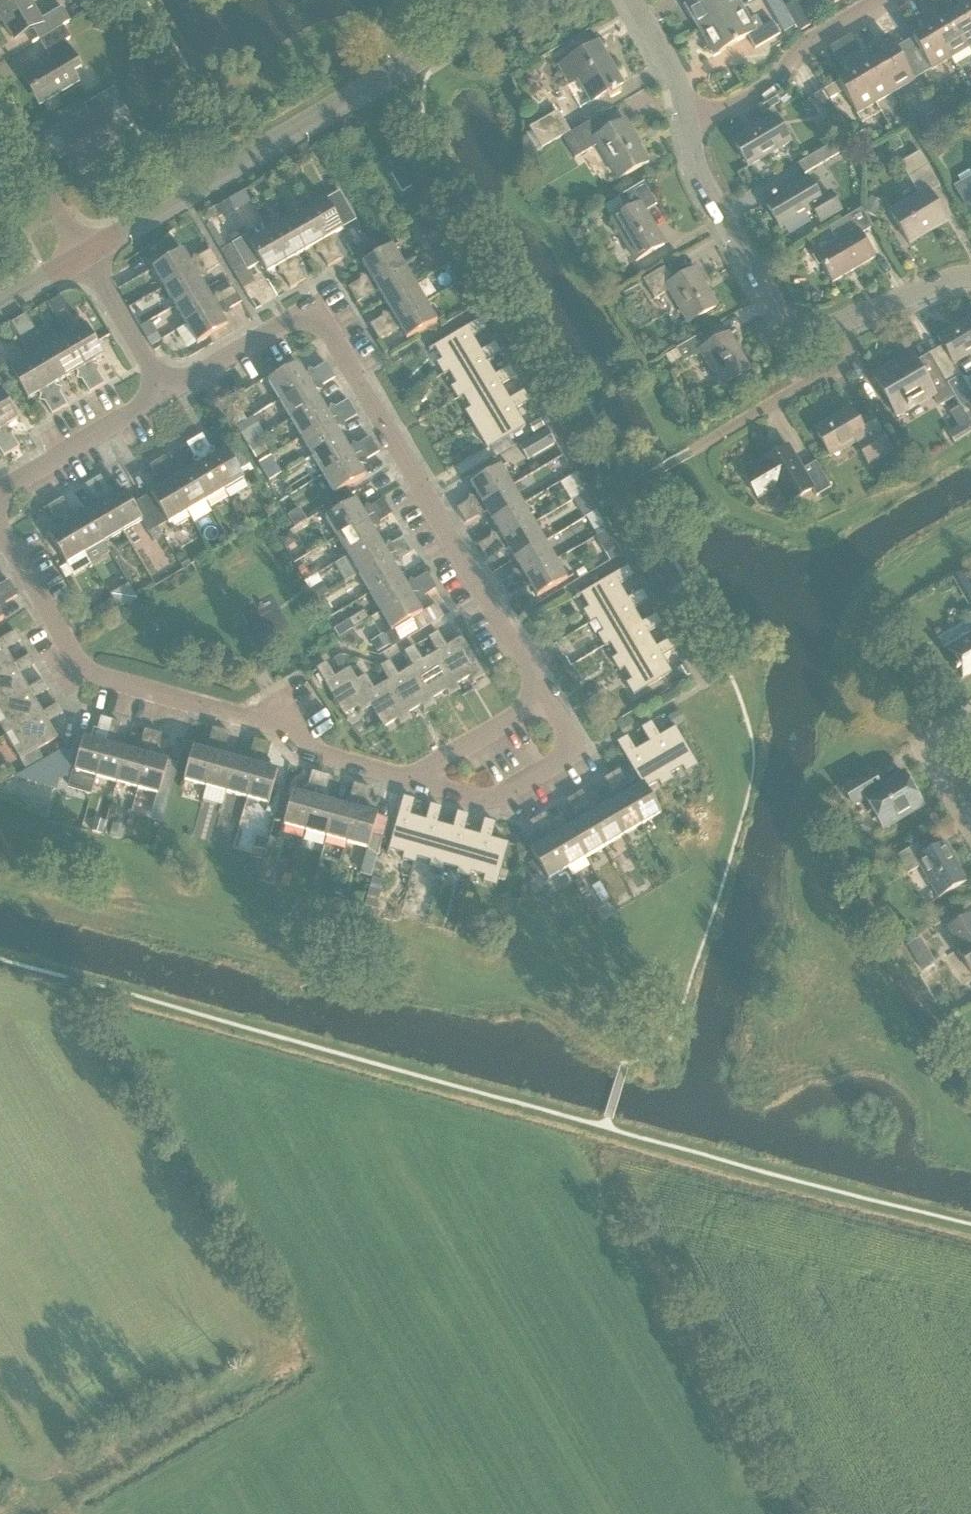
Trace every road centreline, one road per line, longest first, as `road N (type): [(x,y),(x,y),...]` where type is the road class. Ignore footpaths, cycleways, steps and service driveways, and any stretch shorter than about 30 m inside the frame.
road 1 (residential): [(547,695),(315,309),(163,393)]
road 2 (residential): [(0,531),(76,661),(98,675),(249,718),(283,700),(309,752),(409,779)]
road 3 (residential): [(520,0),(85,253)]
road 4 (residential): [(970,277),(833,320),(790,314),(765,295),(698,182),(681,102)]
road 5 (residential): [(409,779),(501,799),(581,750),(547,695)]
road 6 (residential): [(681,102),(858,0)]
road 7 (residential): [(163,393),(0,492)]
road 8 (residential): [(85,253),(0,110)]
road 9 (residential): [(409,779),(547,695)]
road 10 (residential): [(163,393),(85,253)]
road 11 (residential): [(970,717),(923,746),(970,827)]

